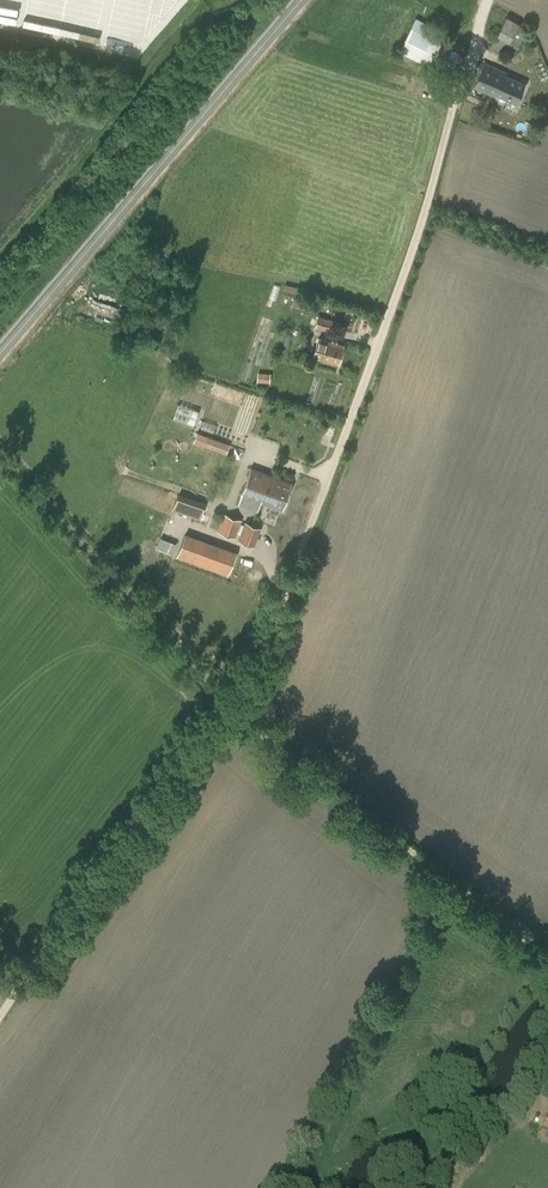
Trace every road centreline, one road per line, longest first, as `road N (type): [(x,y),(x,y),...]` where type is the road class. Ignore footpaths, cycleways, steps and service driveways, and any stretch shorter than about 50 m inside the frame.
road 1 (track): [(0,1013),(267,641),(429,197),(488,0)]
road 2 (track): [(547,960),(226,703),(0,451)]

